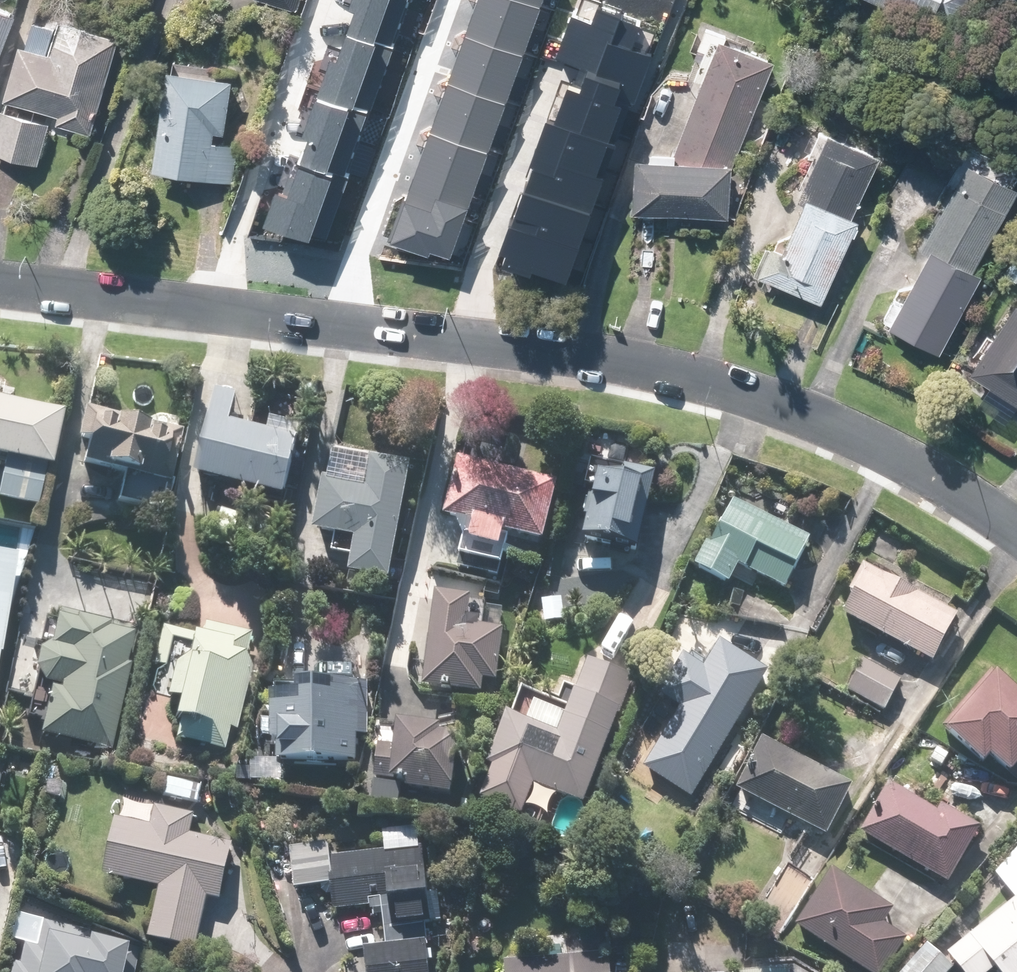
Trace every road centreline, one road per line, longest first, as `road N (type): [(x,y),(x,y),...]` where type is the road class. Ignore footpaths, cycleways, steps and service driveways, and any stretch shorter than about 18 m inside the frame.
road 1 (residential): [(1016,528),(759,394),(661,366),(0,288)]

